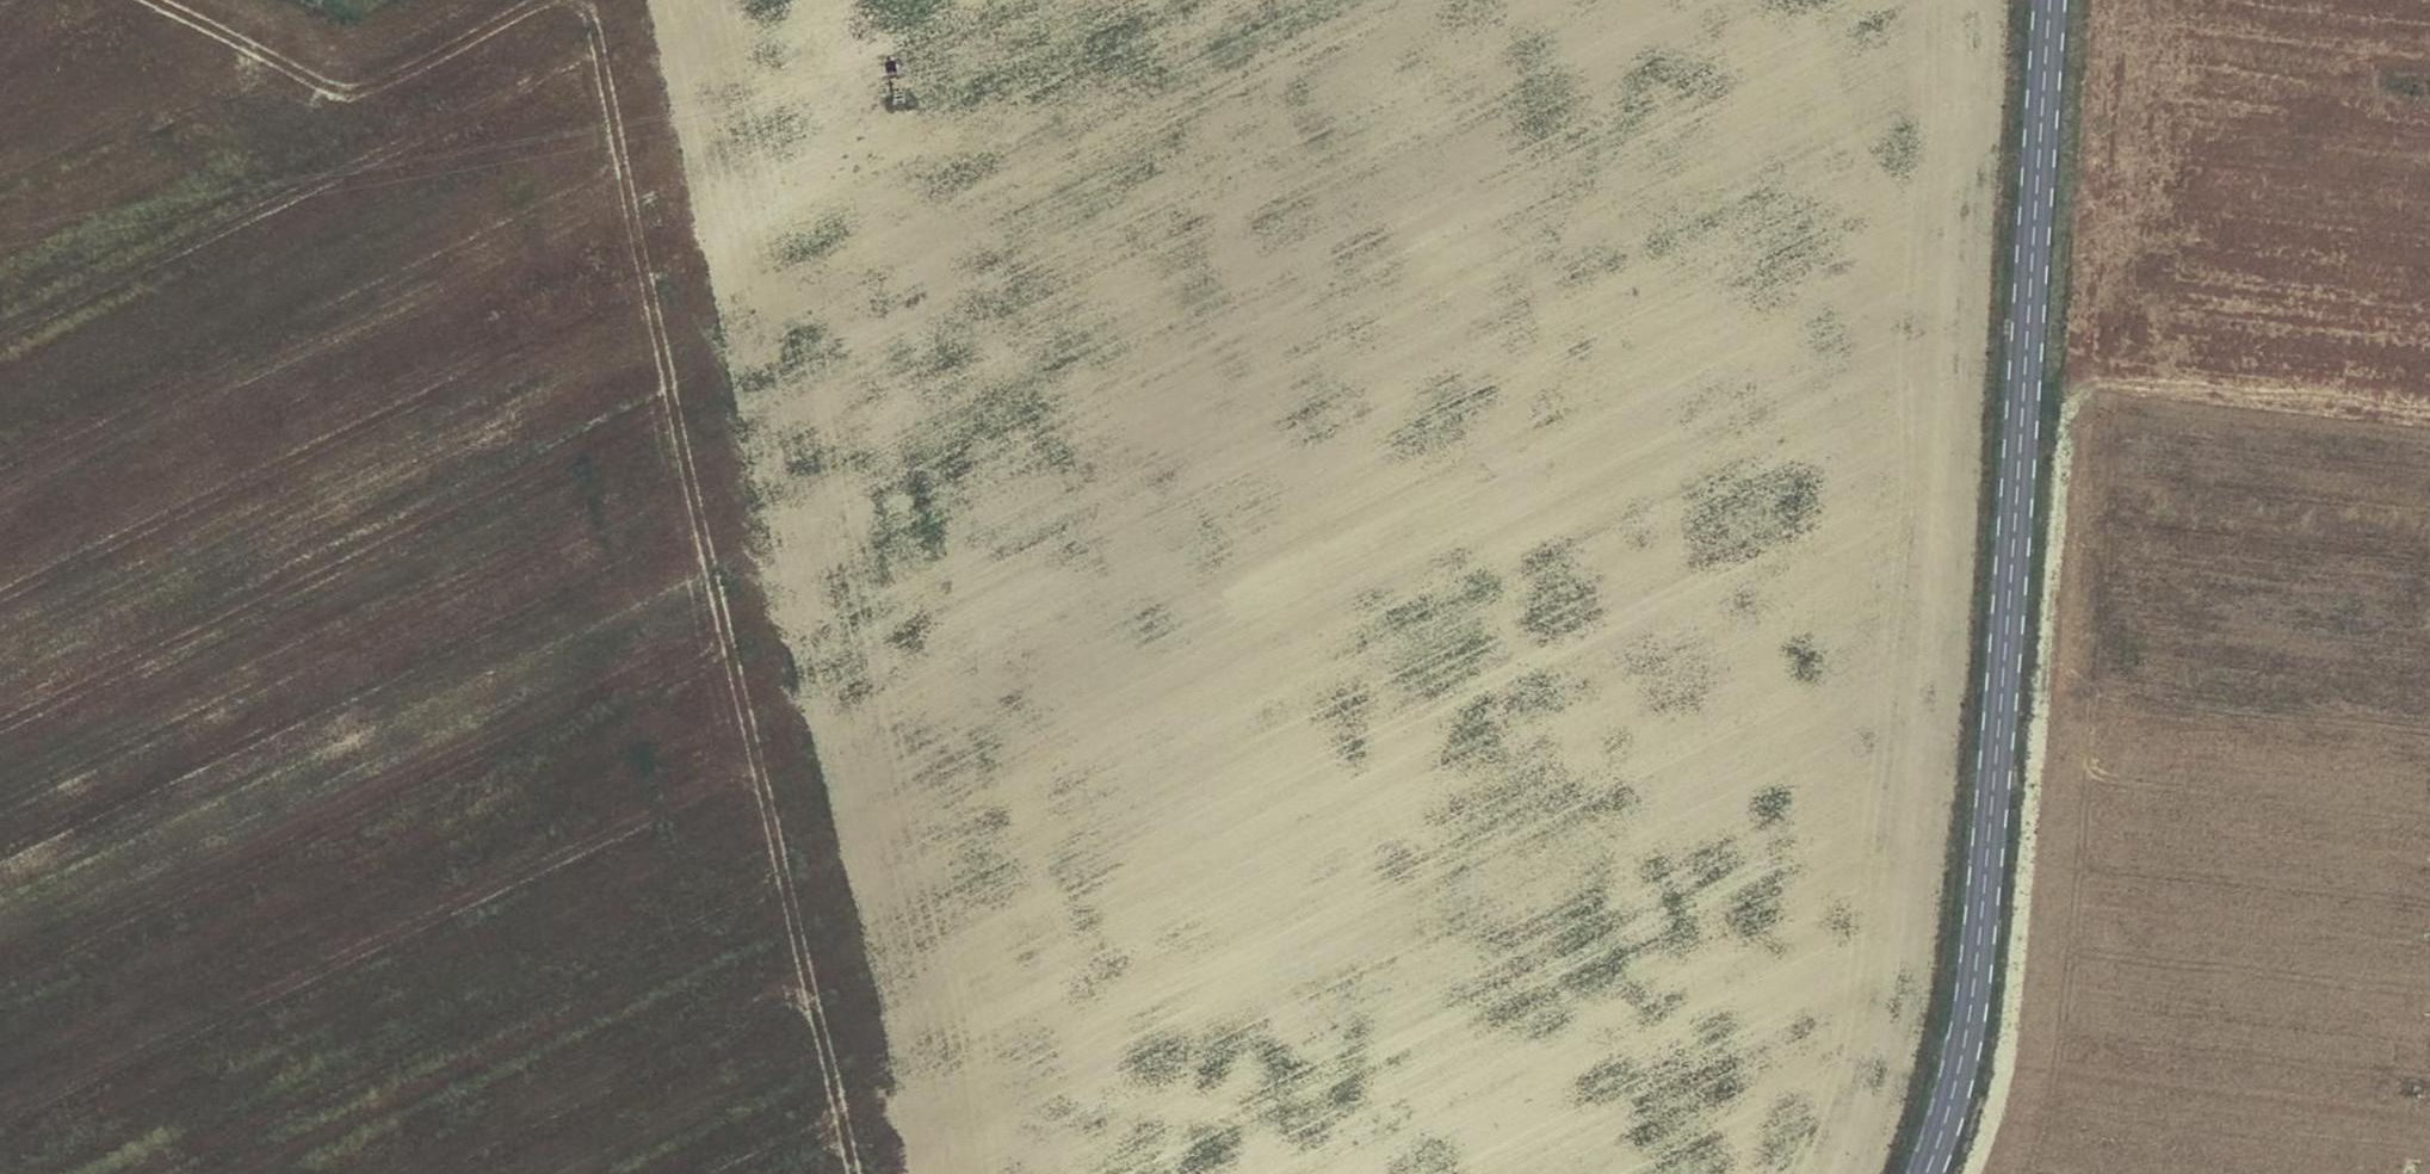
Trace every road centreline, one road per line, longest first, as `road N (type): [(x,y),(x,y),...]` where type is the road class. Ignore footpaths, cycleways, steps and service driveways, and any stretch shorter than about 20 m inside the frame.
road 1 (unclassified): [(2050,0),(1992,791),(1943,1135),(1924,1173)]

